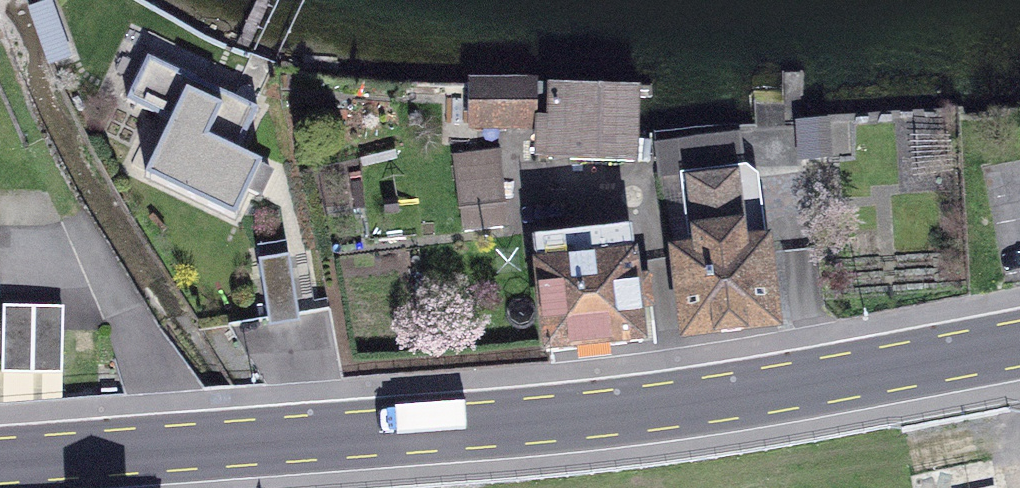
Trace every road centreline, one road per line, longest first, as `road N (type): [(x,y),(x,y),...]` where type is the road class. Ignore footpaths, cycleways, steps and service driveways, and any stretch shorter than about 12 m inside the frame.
road 1 (primary): [(0,464),(608,413),(1019,347)]

